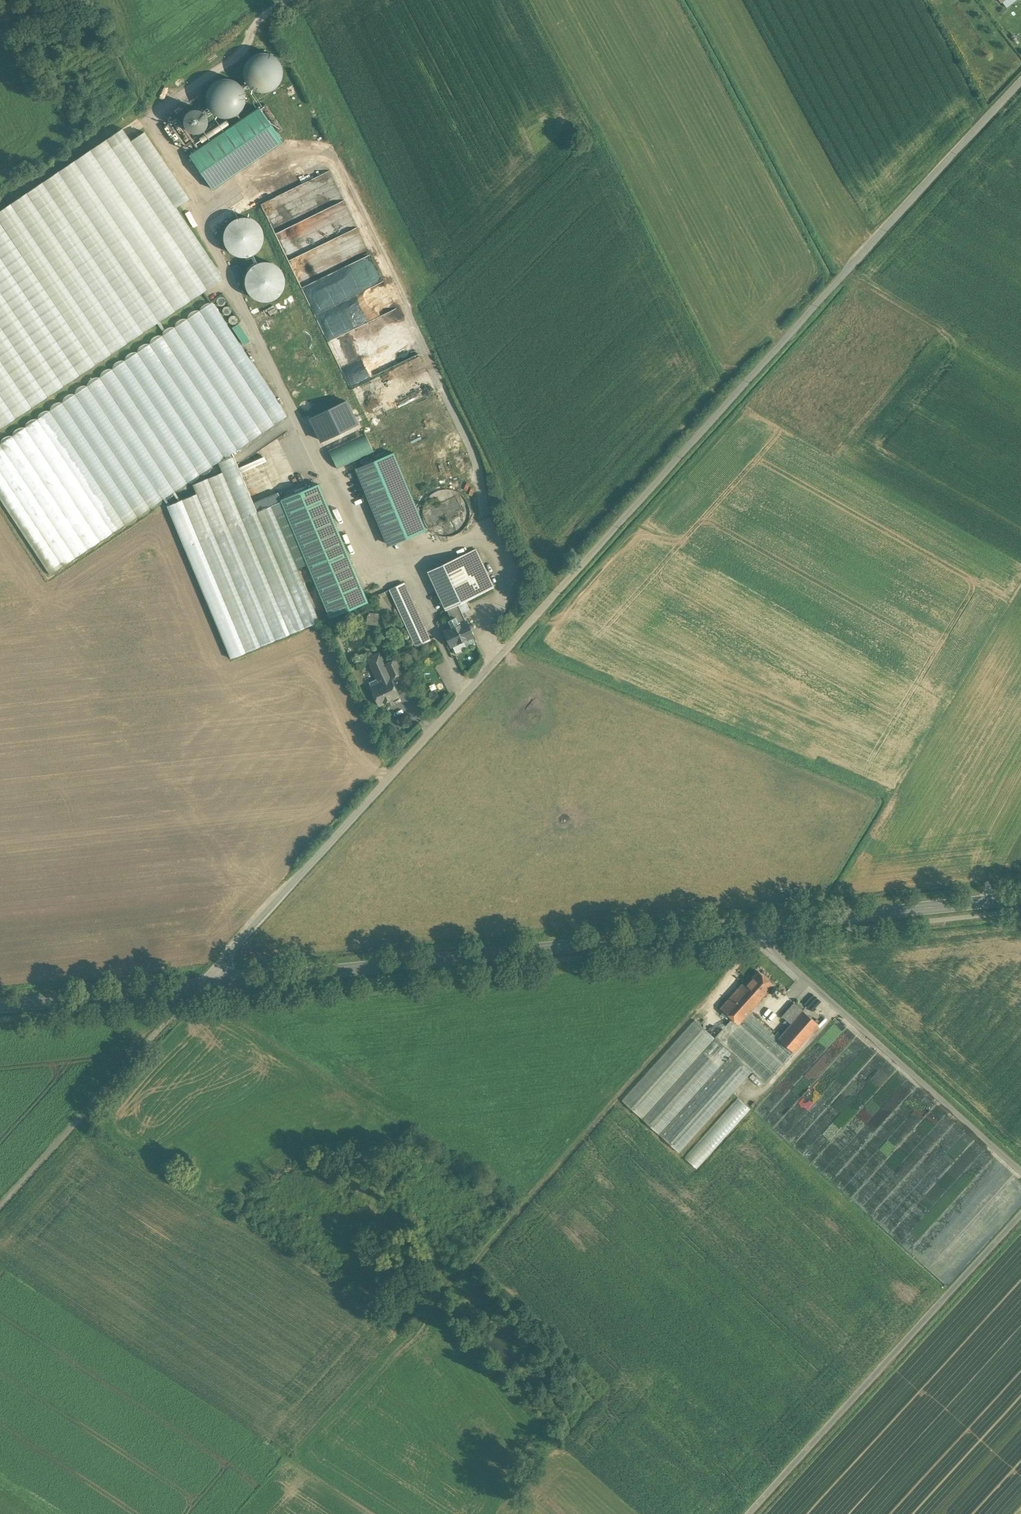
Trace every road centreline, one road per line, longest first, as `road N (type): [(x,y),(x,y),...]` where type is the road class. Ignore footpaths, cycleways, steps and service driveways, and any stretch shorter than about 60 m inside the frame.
road 1 (unclassified): [(201,987),(1020,81)]
road 2 (secondary): [(759,928),(201,987)]
road 3 (unclassified): [(1020,1222),(756,1513)]
road 4 (track): [(517,1217),(764,943)]
road 5 (unclassified): [(1020,1176),(759,940),(759,928)]
road 6 (track): [(0,1207),(201,987)]
road 7 (secondary): [(1020,899),(759,928)]
road 8 (secondary): [(201,987),(0,1008)]

